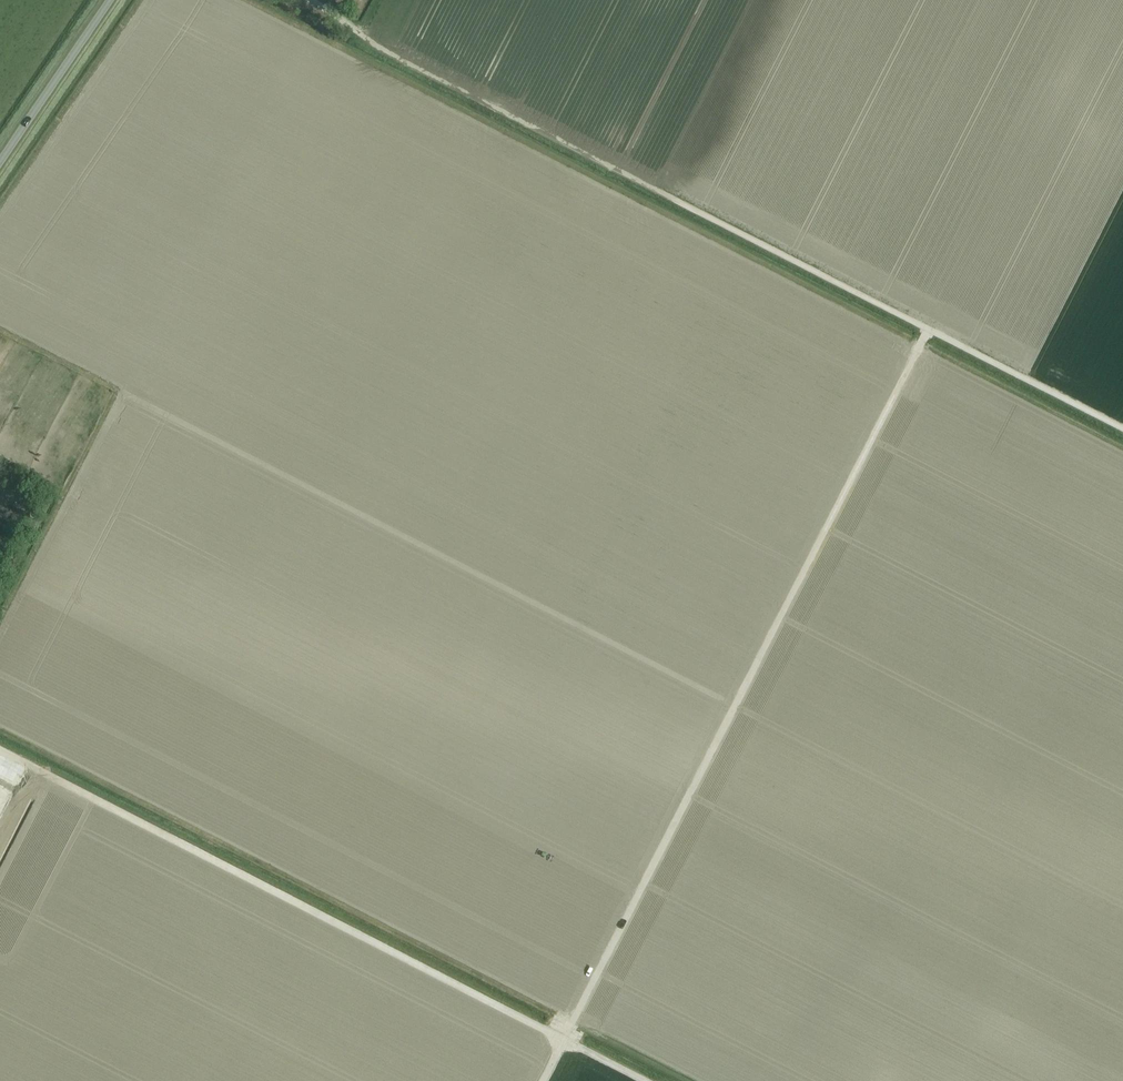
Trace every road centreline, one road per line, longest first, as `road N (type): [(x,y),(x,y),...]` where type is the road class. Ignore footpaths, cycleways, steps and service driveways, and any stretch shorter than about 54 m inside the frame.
road 1 (unclassified): [(0,169),(114,0)]

